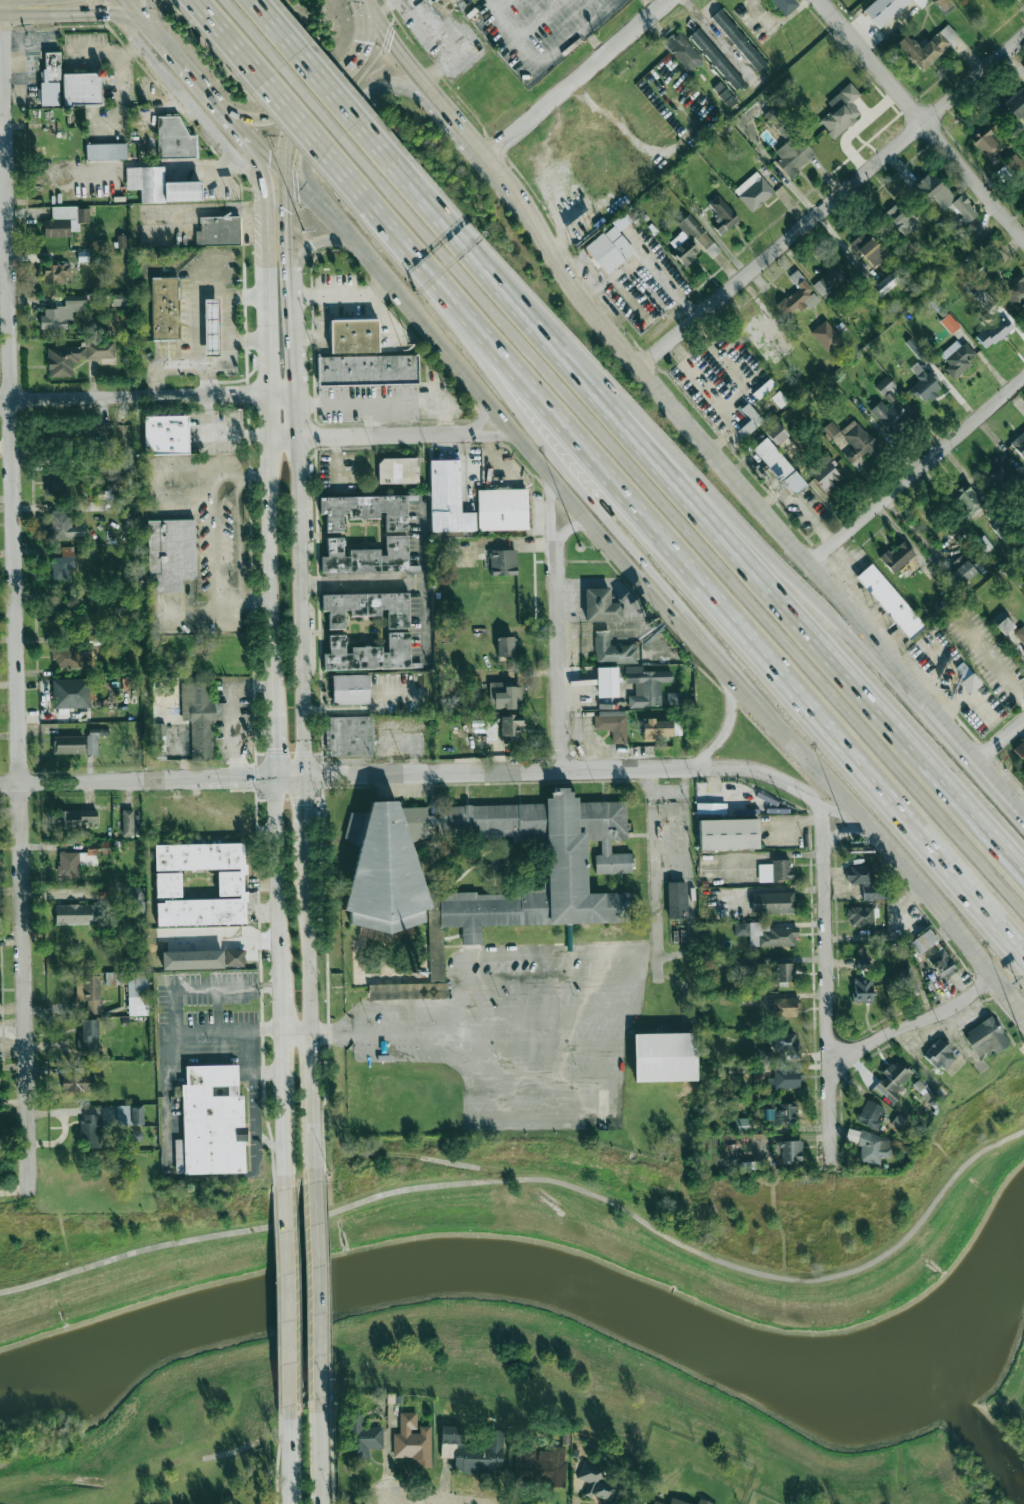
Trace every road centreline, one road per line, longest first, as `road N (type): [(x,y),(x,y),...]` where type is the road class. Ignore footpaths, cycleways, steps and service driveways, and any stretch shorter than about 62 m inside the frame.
road 1 (residential): [(0,51),(27,1190)]
road 2 (primary): [(286,172),(1023,1009)]
road 3 (primary): [(220,106),(255,160),(265,206),(289,1189)]
road 4 (primary): [(315,1186),(285,144),(299,109)]
road 5 (motorway): [(377,181),(1023,912)]
road 6 (motorway): [(433,282),(1023,959)]
road 7 (motorway): [(1023,880),(555,361),(469,255)]
road 8 (motorway): [(1023,809),(580,348),(469,255)]
road 9 (tertiary): [(0,783),(686,768)]
road 10 (residential): [(641,367),(1023,39)]
road 11 (primary): [(740,483),(624,350),(470,142)]
road 12 (primary): [(1023,807),(740,483)]
road 13 (residential): [(822,802),(830,1166)]
road 14 (residential): [(822,0),(1023,238)]
road 15 (motorway): [(433,282),(605,532)]
road 16 (residential): [(0,401),(295,394)]
road 17 (residential): [(810,564),(1023,380)]
road 18 (motorway): [(193,0),(360,197)]
road 19 (residential): [(484,161),(669,0)]
road 20 (motorway): [(224,0),(377,181)]
road 21 (primary): [(450,115),(407,90),(362,101),(308,162),(325,211)]
road 22 (residential): [(553,544),(566,769)]
road 23 (motorway): [(395,167),(254,0)]
road 24 (tertiary): [(686,768),(773,776),(874,833)]
road 25 (residential): [(268,435),(466,434)]
road 26 (residential): [(828,1058),(954,1007),(995,975)]
road 27 (primary): [(317,1371),(315,1186)]
road 28 (primary): [(289,1189),(289,1369)]
road 29 (secondary): [(0,8),(121,14),(152,27)]
road 30 (primary): [(450,115),(363,1)]
road 31 (primary): [(299,109),(349,71),(364,34),(363,1)]
road 32 (primary): [(289,1369),(288,1503)]
road 33 (primary): [(320,1503),(317,1371)]

